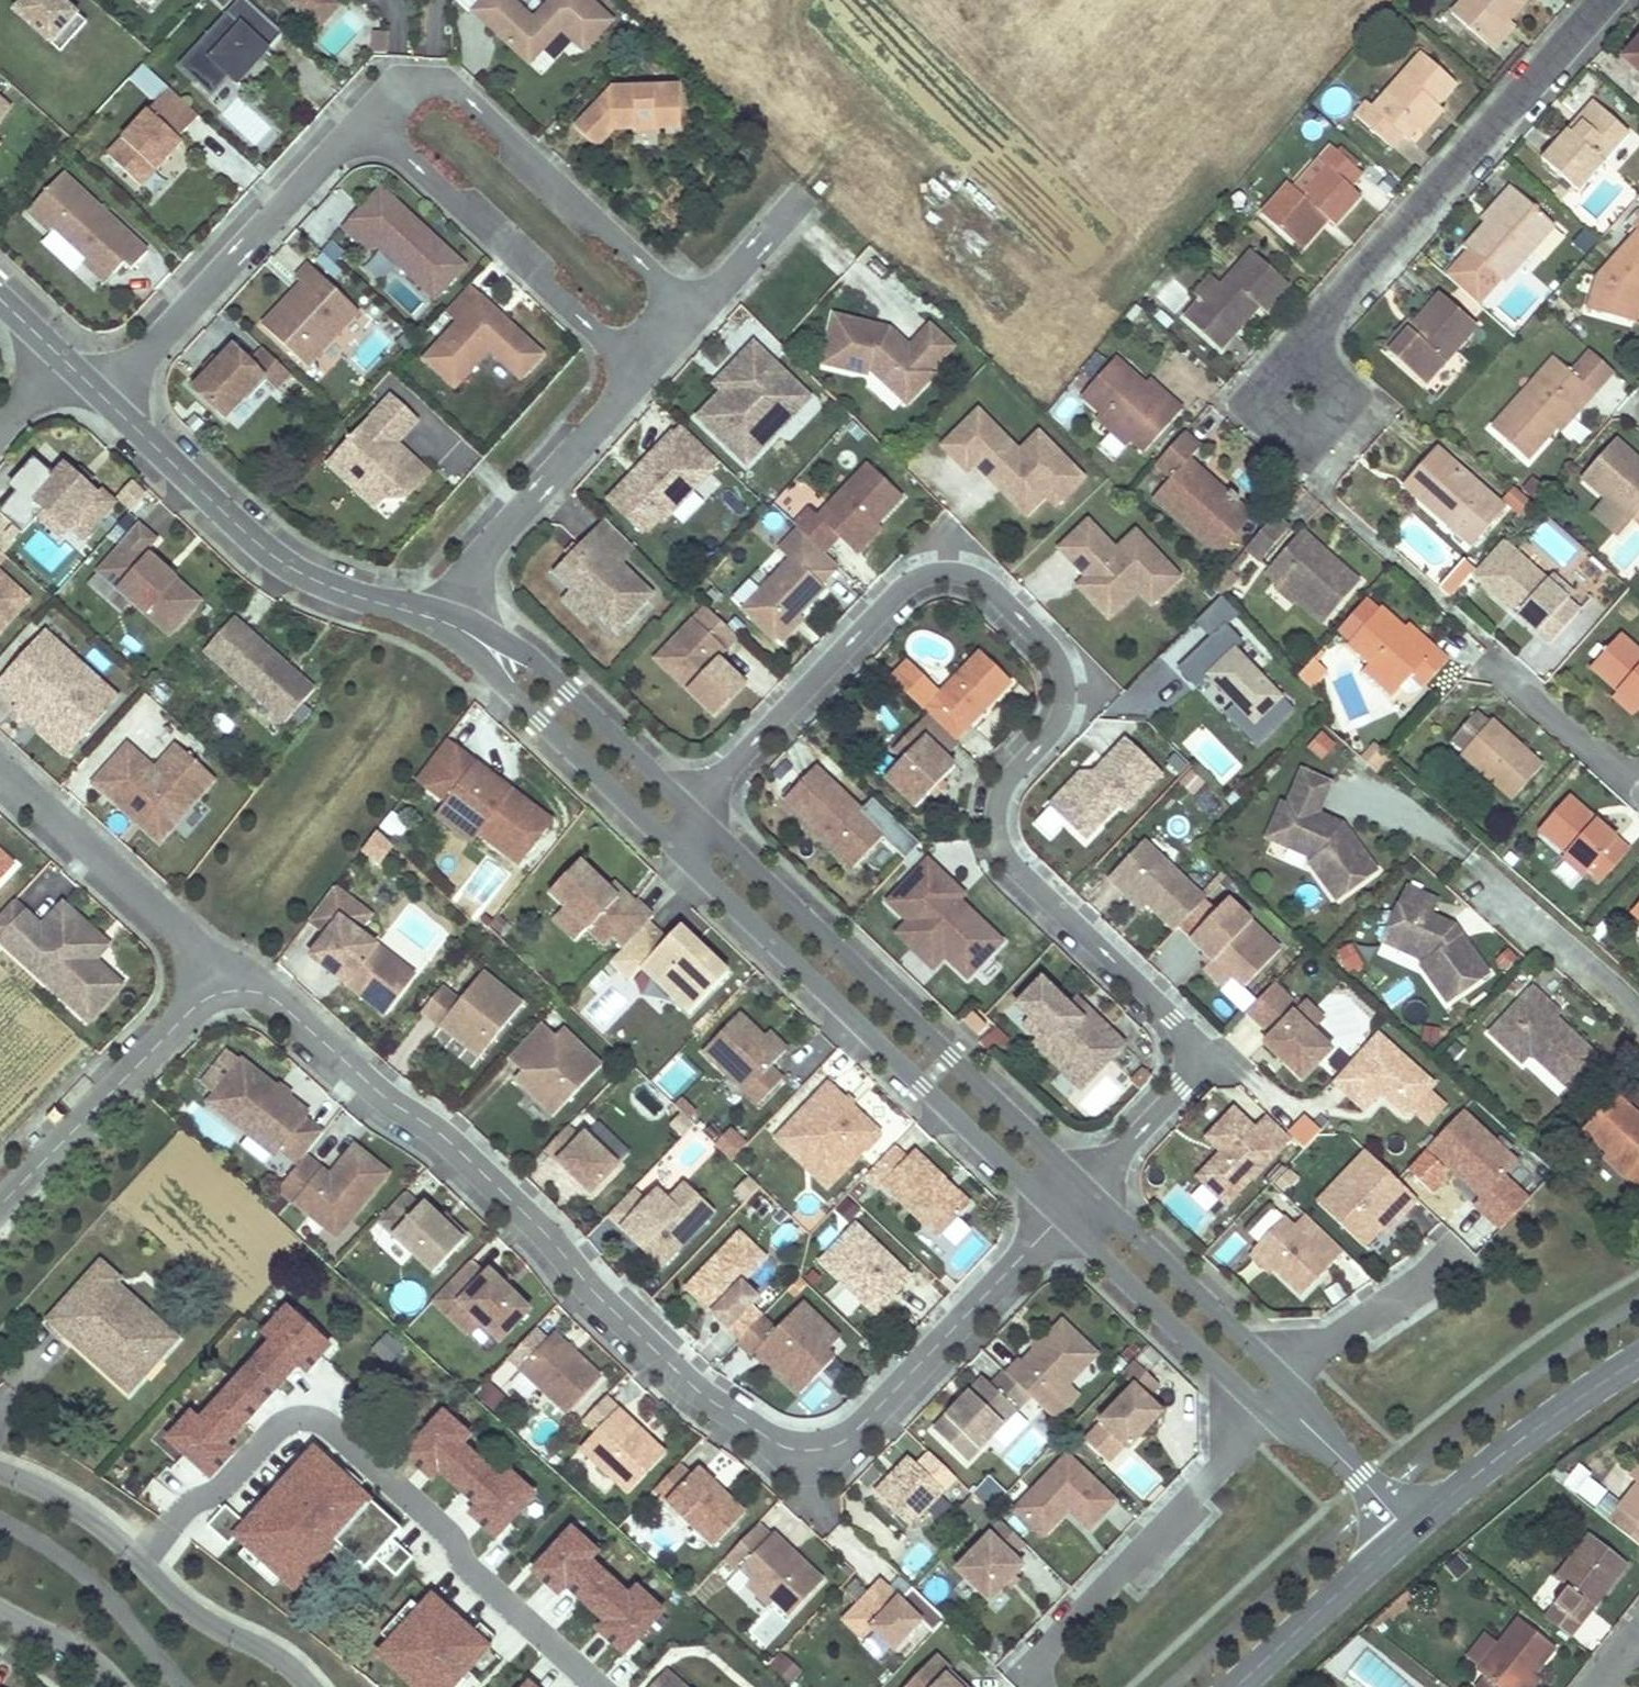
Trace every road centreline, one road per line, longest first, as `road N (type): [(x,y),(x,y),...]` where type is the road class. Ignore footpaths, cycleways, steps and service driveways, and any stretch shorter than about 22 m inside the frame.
road 1 (residential): [(1087,1189),(1209,1056),(1007,858),(997,824),(1000,789),(1057,726),(1065,694),(1061,661),(987,581),(948,571),(914,578),(690,810)]
road 2 (residential): [(226,990),(265,992),(435,1128),(544,1232),(594,1296),(697,1391),(775,1443),(853,1436),(1059,1215)]
road 3 (residential): [(1087,1189),(690,810)]
road 4 (residential): [(667,837),(1059,1215)]
road 5 (residential): [(1608,0),(1302,339)]
road 6 (residential): [(699,318),(414,68),(364,122)]
road 7 (residential): [(109,399),(270,554),(344,591),(432,617)]
road 8 (unclassified): [(313,1686),(175,1597),(130,1549),(63,1500),(0,1472)]
road 9 (residential): [(364,122),(646,377)]
road 10 (residential): [(364,122),(109,399)]
road 11 (residential): [(1280,1401),(1022,1673)]
road 12 (residential): [(432,617),(646,377)]
road 13 (residential): [(226,990),(0,773)]
road 14 (residential): [(0,1202),(192,1006),(226,990)]
road 15 (residential): [(1059,1215),(1247,1393),(1280,1401)]
road 16 (residential): [(1280,1401),(1273,1368),(1087,1189)]
road 17 (tertiary): [(1638,1359),(1410,1531)]
road 18 (residential): [(690,810),(525,652),(473,635)]
road 19 (residential): [(473,635),(499,679),(667,837)]
road 20 (residential): [(1302,339),(1246,400),(1302,455),(1356,399)]
road 21 (residential): [(1441,1230),(1280,1401)]
road 22 (tertiary): [(1410,1531),(1237,1686)]
road 23 (residential): [(1469,855),(1638,1010)]
road 24 (residential): [(1410,1531),(1280,1401)]
road 25 (residential): [(699,318),(809,195)]
road 26 (residential): [(0,1608),(94,1662),(118,1686)]

